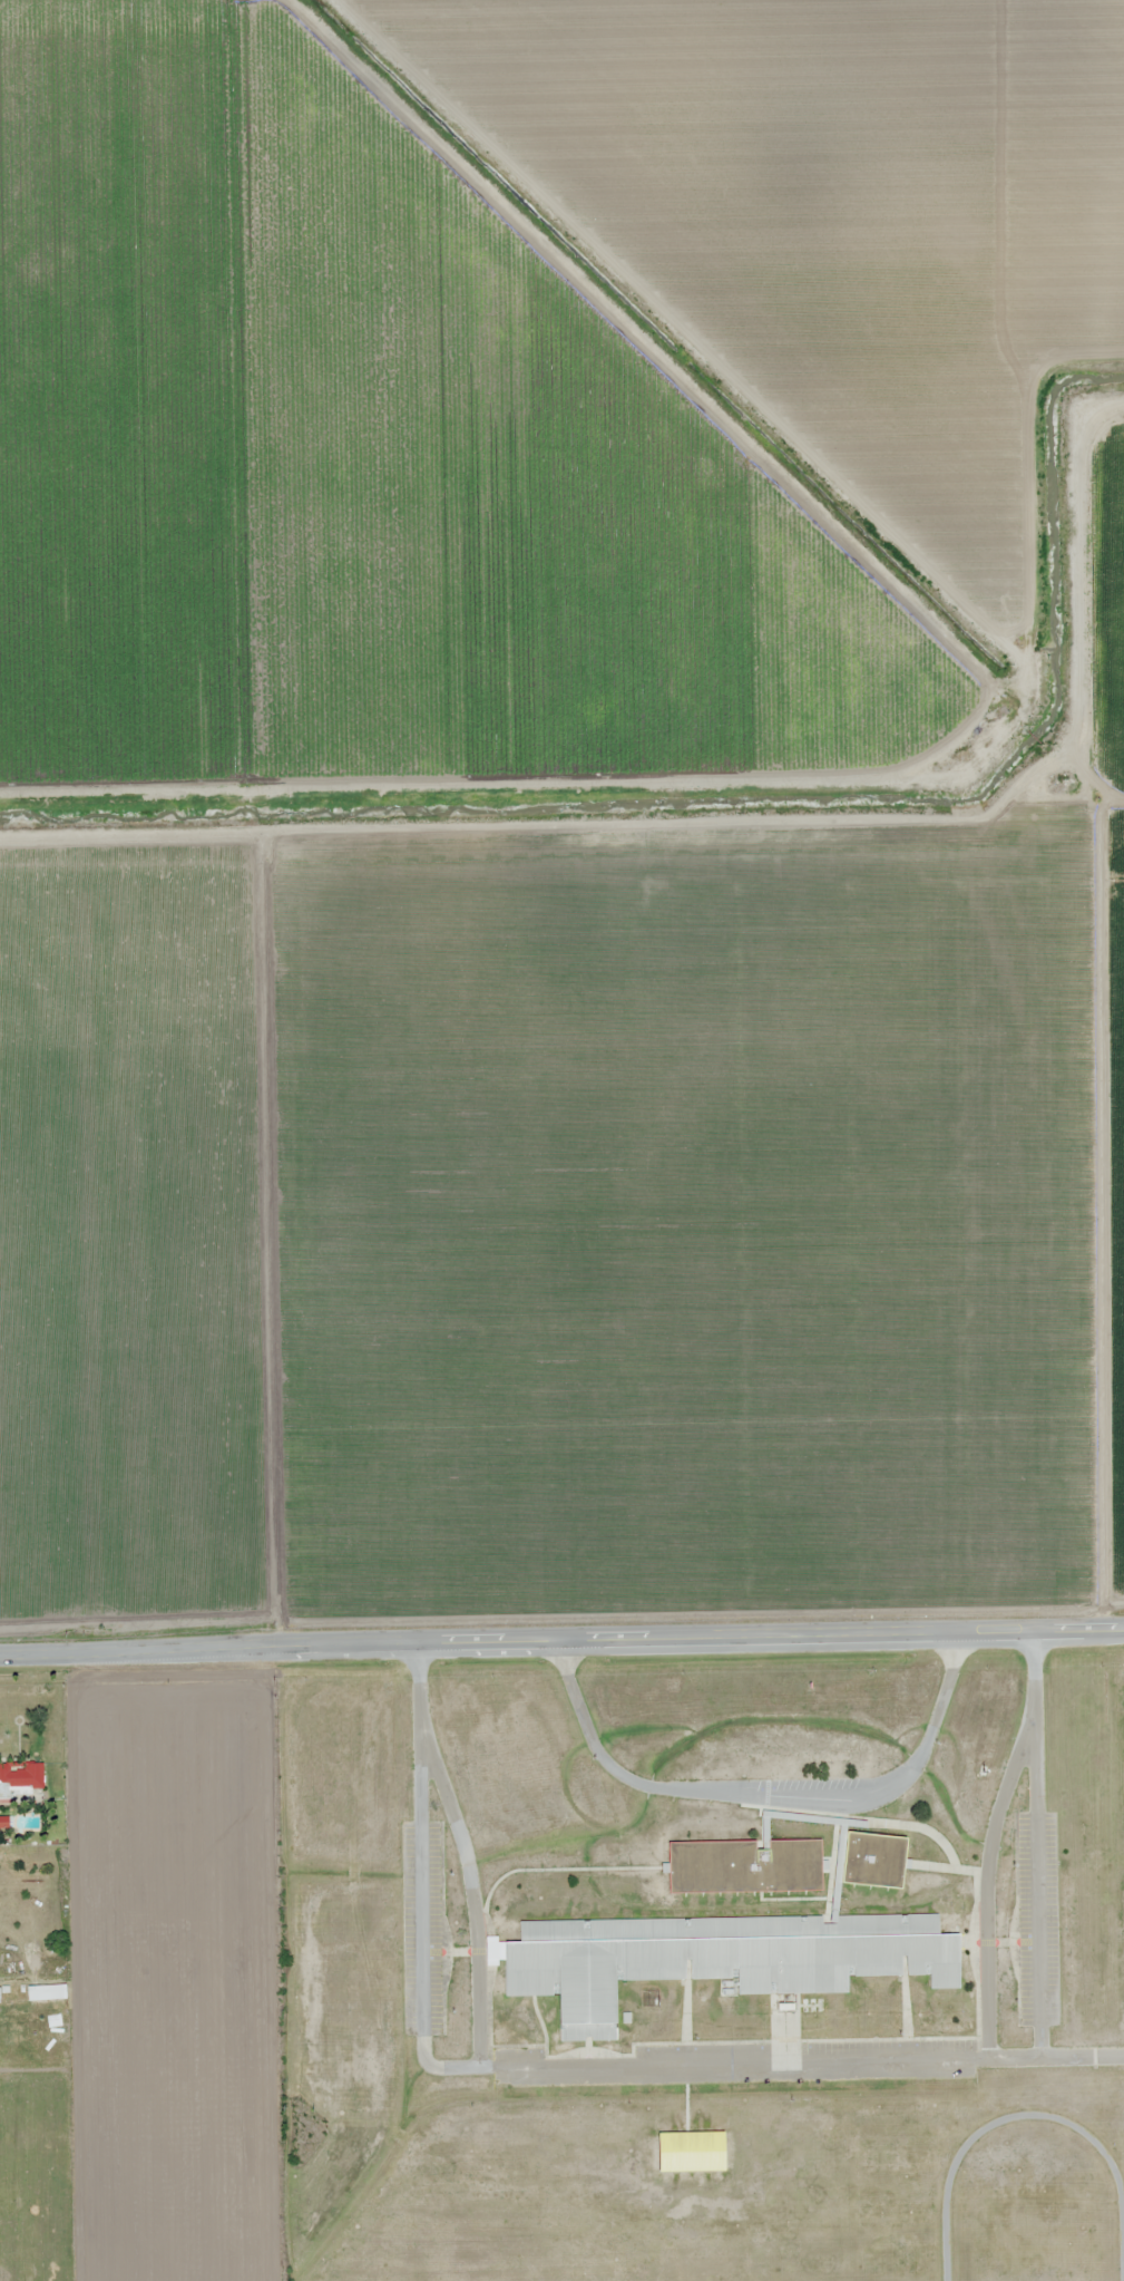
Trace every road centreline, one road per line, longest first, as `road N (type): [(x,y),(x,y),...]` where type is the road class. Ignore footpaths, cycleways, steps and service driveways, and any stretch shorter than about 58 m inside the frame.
road 1 (tertiary): [(0,1665),(1123,1646)]
road 2 (residential): [(977,2058),(1123,2057)]

